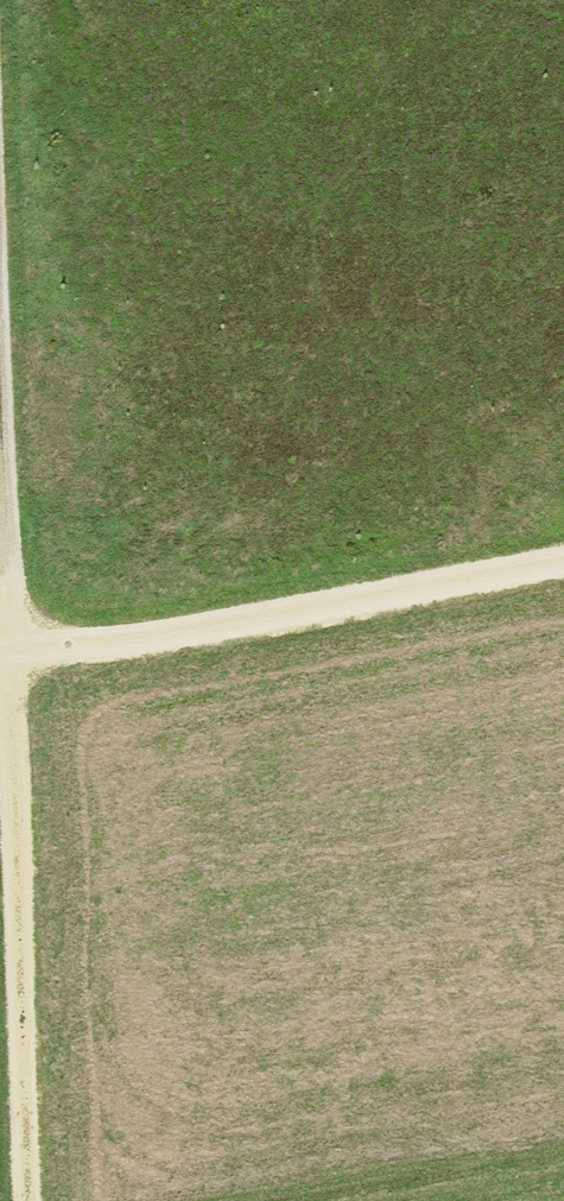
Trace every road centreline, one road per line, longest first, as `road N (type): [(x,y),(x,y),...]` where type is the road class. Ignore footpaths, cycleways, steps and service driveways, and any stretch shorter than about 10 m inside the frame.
road 1 (track): [(0,662),(135,647),(563,566)]
road 2 (track): [(17,1200),(0,767)]

